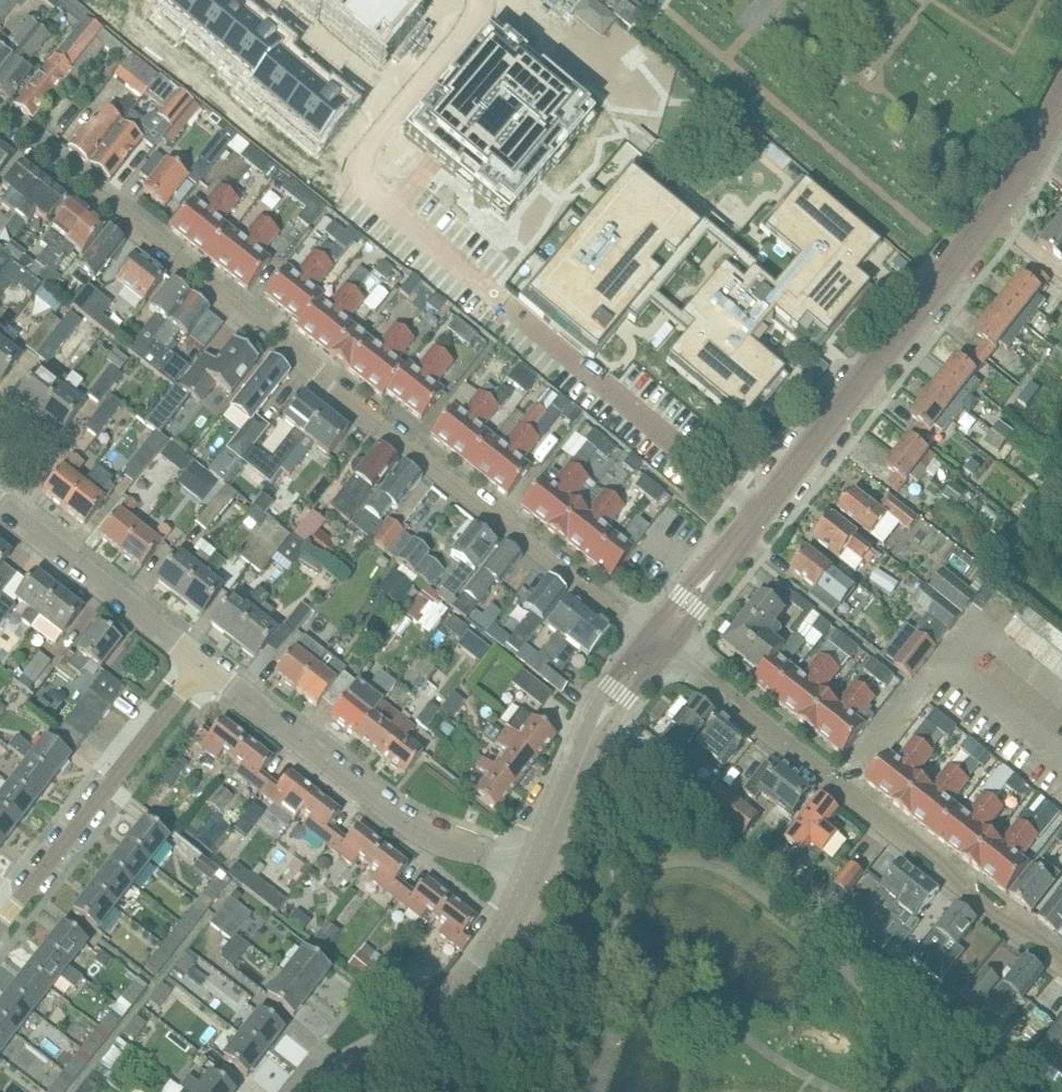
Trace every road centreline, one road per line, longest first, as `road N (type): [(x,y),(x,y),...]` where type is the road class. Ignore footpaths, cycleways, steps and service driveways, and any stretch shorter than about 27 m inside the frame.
road 1 (residential): [(650,636),(0,117)]
road 2 (residential): [(458,0),(463,29),(366,148),(364,176),(761,511)]
road 3 (residential): [(761,511),(1017,178),(1061,98)]
road 4 (residential): [(1061,962),(666,649)]
road 5 (residential): [(540,868),(394,813),(204,663)]
road 6 (residential): [(204,663),(0,924)]
road 7 (residential): [(330,1091),(419,1033),(483,961),(540,868)]
road 8 (residential): [(204,663),(0,502)]
road 9 (residential): [(540,868),(594,733)]

